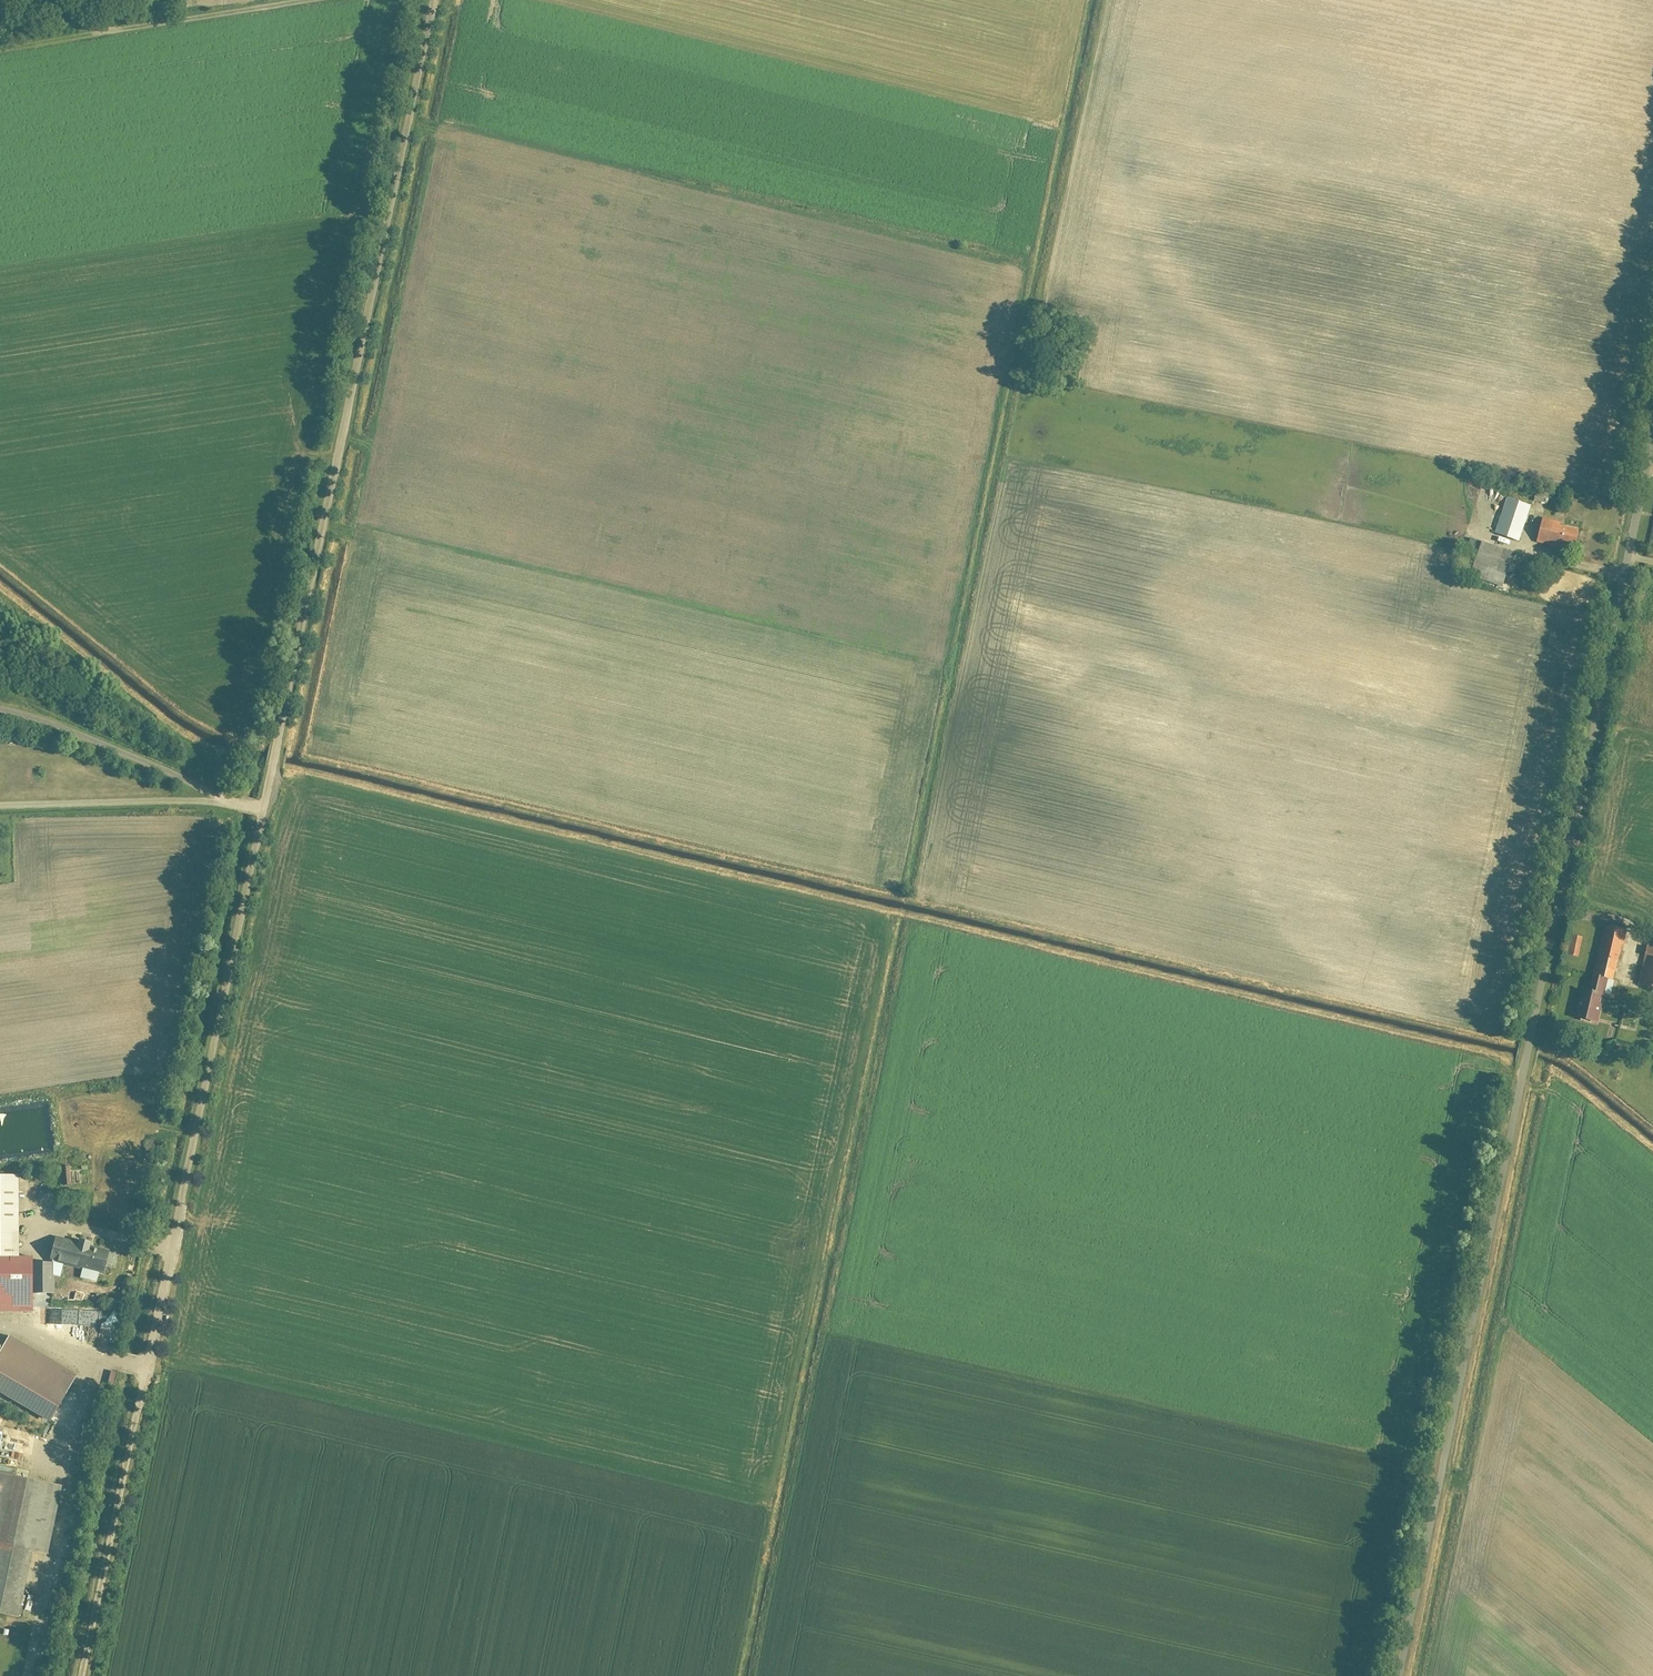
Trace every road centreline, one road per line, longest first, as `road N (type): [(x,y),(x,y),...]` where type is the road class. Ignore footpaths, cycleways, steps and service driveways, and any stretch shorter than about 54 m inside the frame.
road 1 (unclassified): [(437,0),(85,1675)]
road 2 (unclassified): [(1652,438),(1399,1675)]

